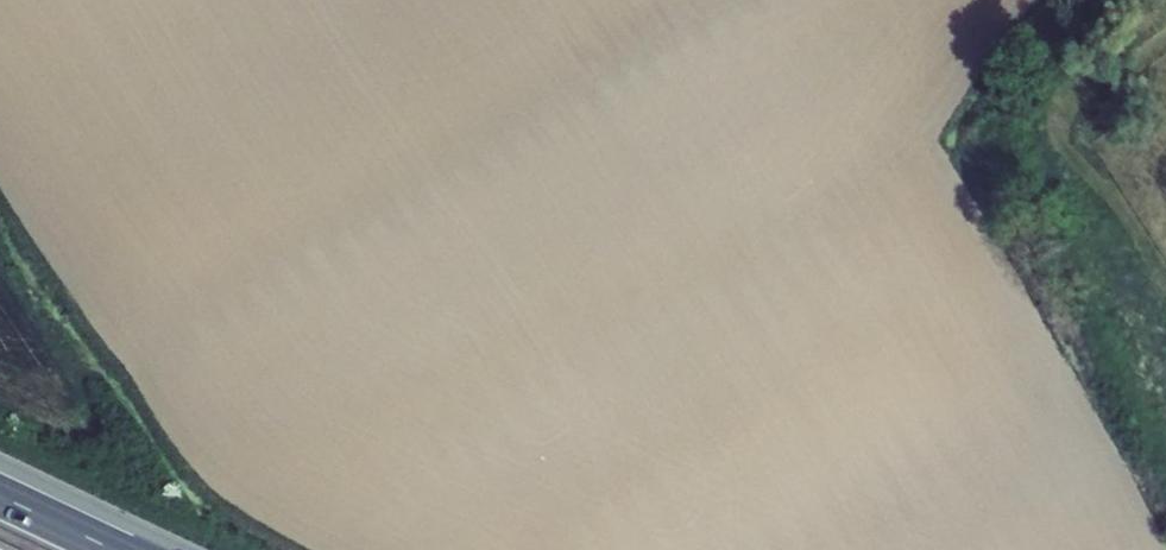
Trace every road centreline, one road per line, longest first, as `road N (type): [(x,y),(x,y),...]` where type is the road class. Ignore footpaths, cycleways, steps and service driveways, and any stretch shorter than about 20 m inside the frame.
road 1 (motorway): [(116,549),(0,495)]

